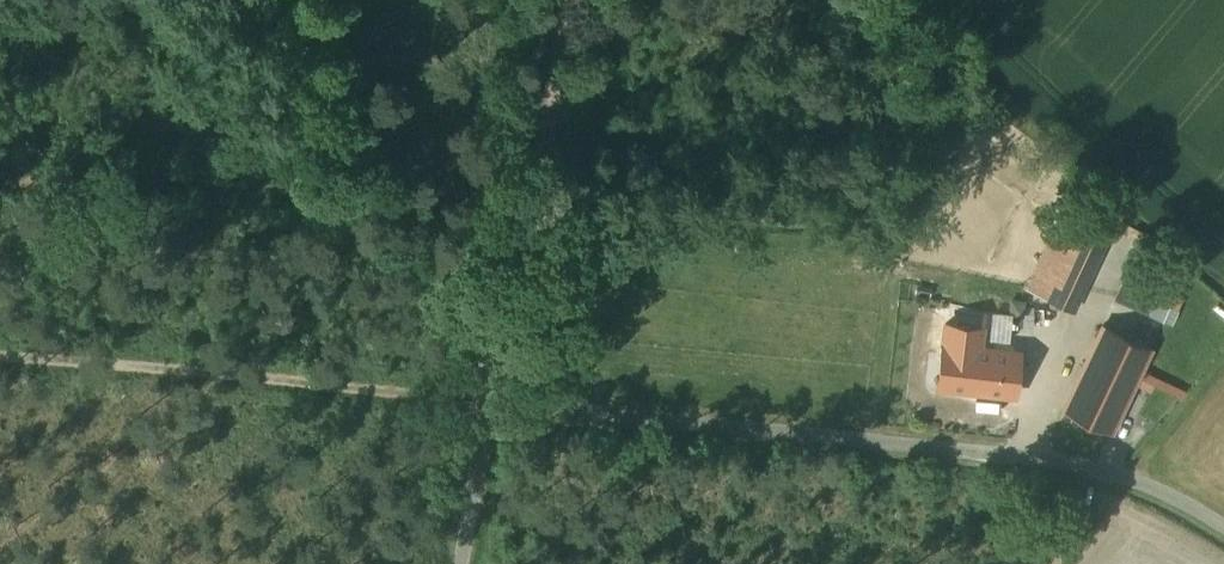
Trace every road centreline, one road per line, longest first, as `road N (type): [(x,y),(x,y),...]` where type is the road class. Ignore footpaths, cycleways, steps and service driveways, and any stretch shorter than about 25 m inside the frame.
road 1 (unclassified): [(1223,534),(1155,492),(1072,468),(489,407)]
road 2 (track): [(489,407),(0,353)]
road 3 (track): [(489,407),(565,0)]
road 4 (track): [(1119,482),(1223,359)]
road 5 (track): [(460,563),(489,407)]

